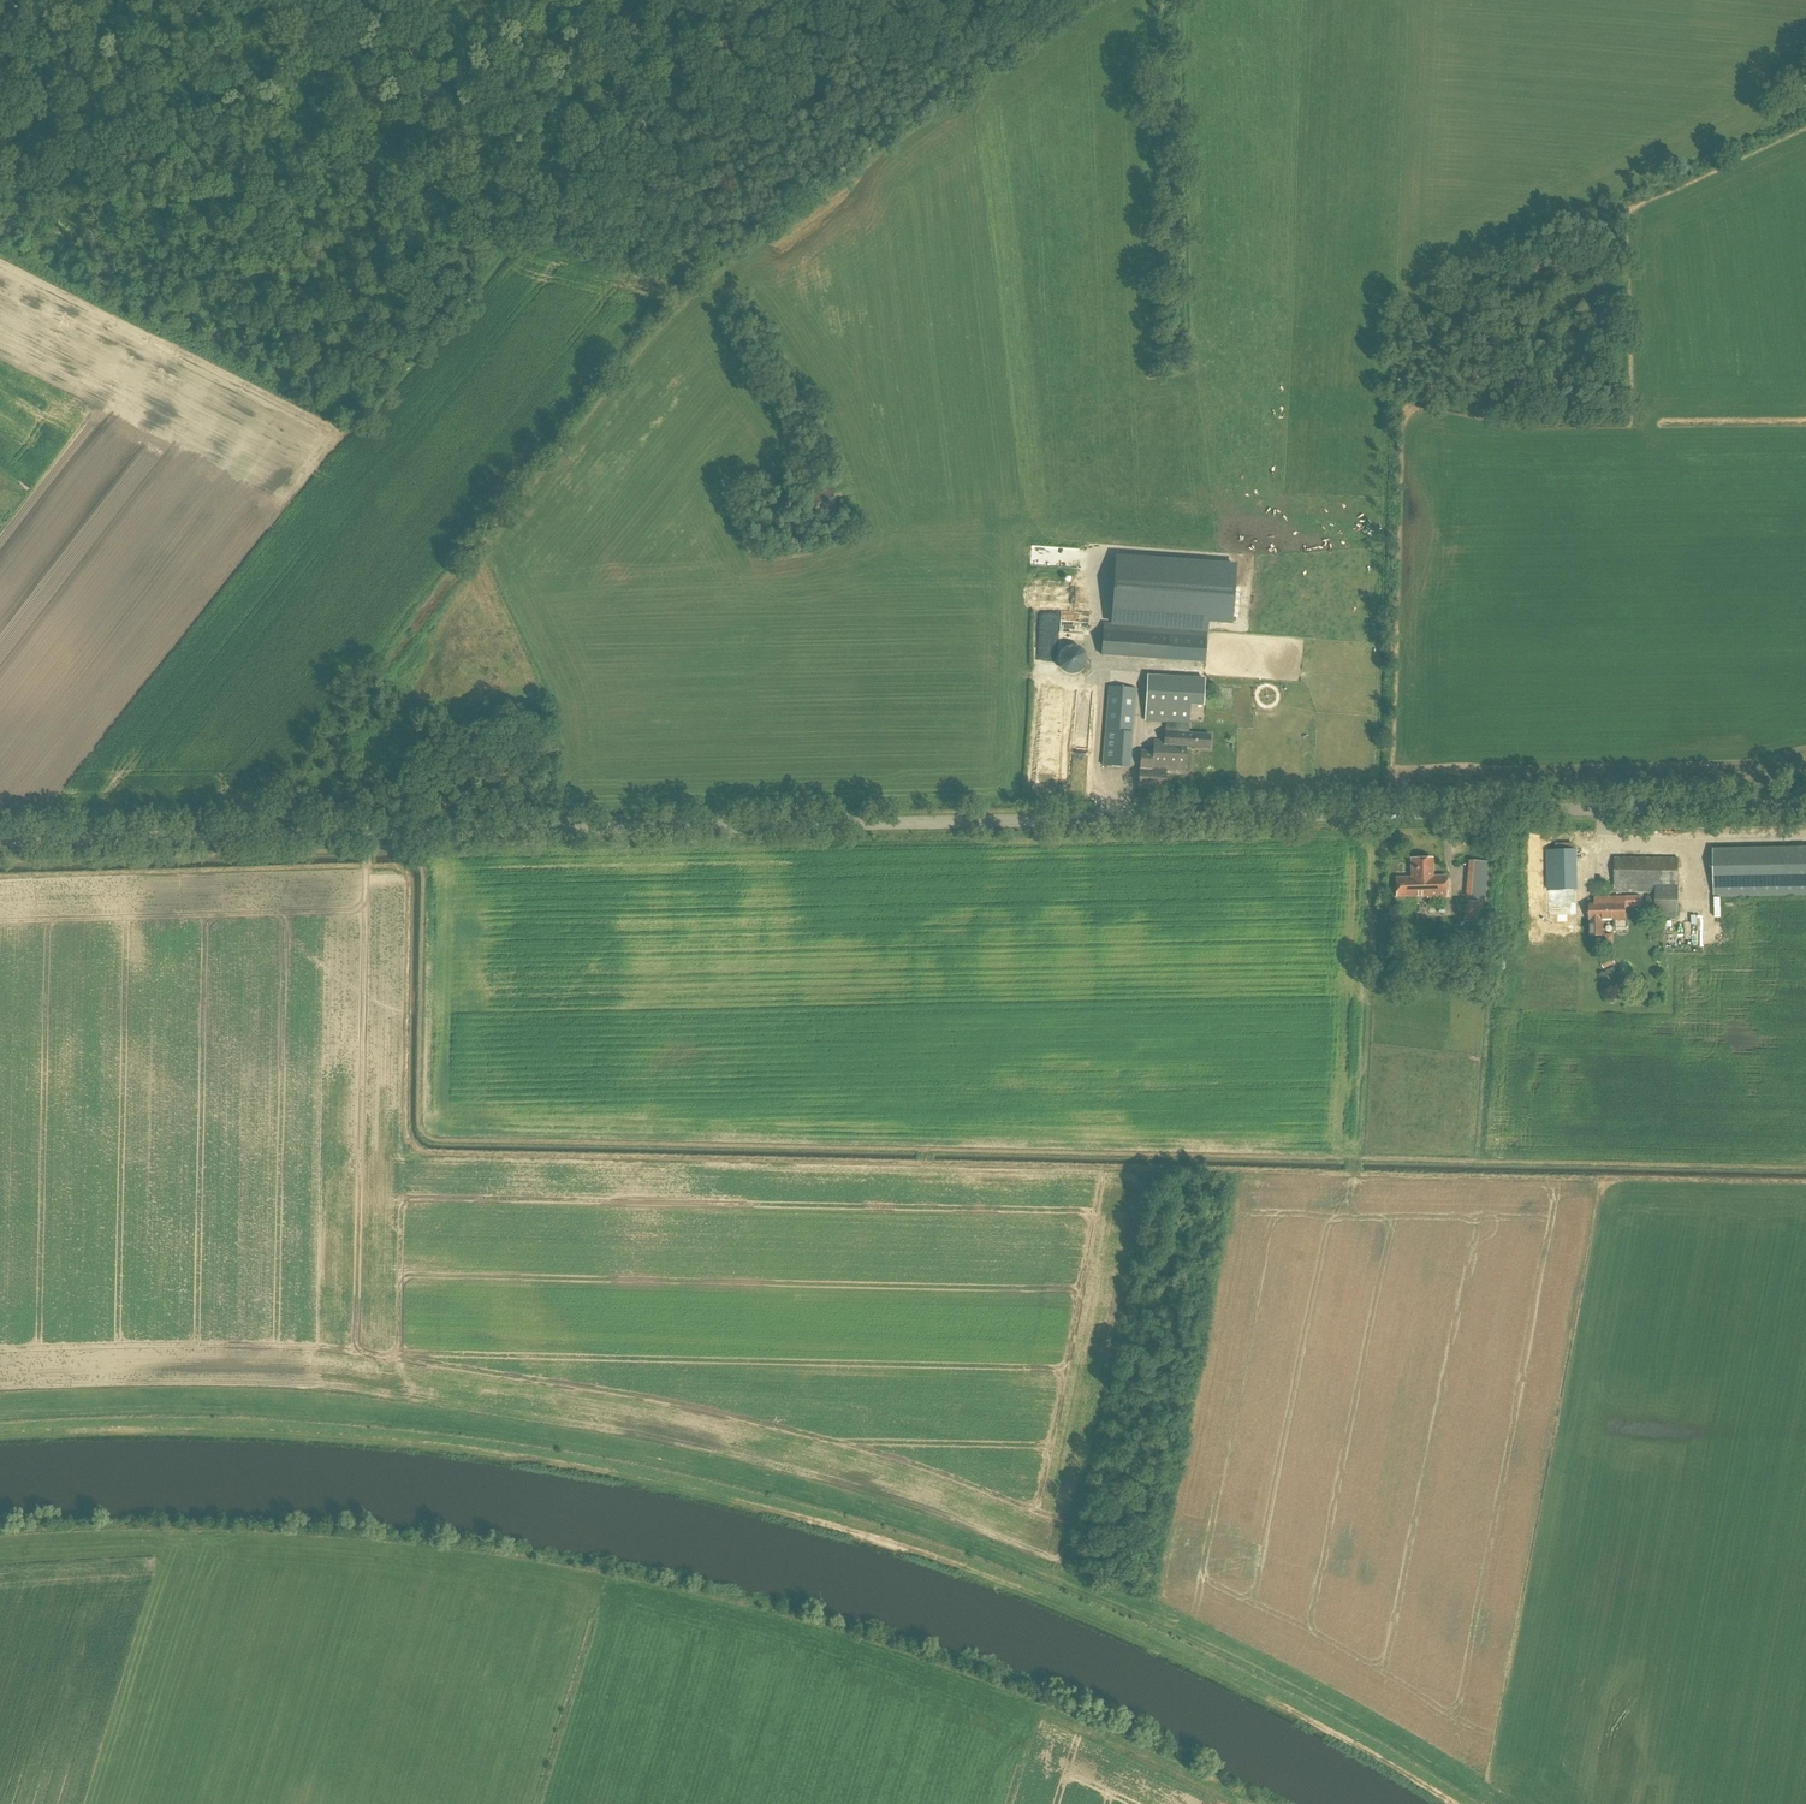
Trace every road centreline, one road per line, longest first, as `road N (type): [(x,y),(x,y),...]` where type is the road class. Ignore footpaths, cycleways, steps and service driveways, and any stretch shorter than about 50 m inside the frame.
road 1 (unclassified): [(1805,812),(0,839)]
road 2 (track): [(0,1436),(303,1432),(527,1455),(678,1488),(969,1567),(1051,1599),(1236,1684),(1446,1803)]
road 3 (track): [(1070,0),(714,257),(695,261),(387,186),(0,55)]
road 4 (track): [(1805,93),(1620,182)]

